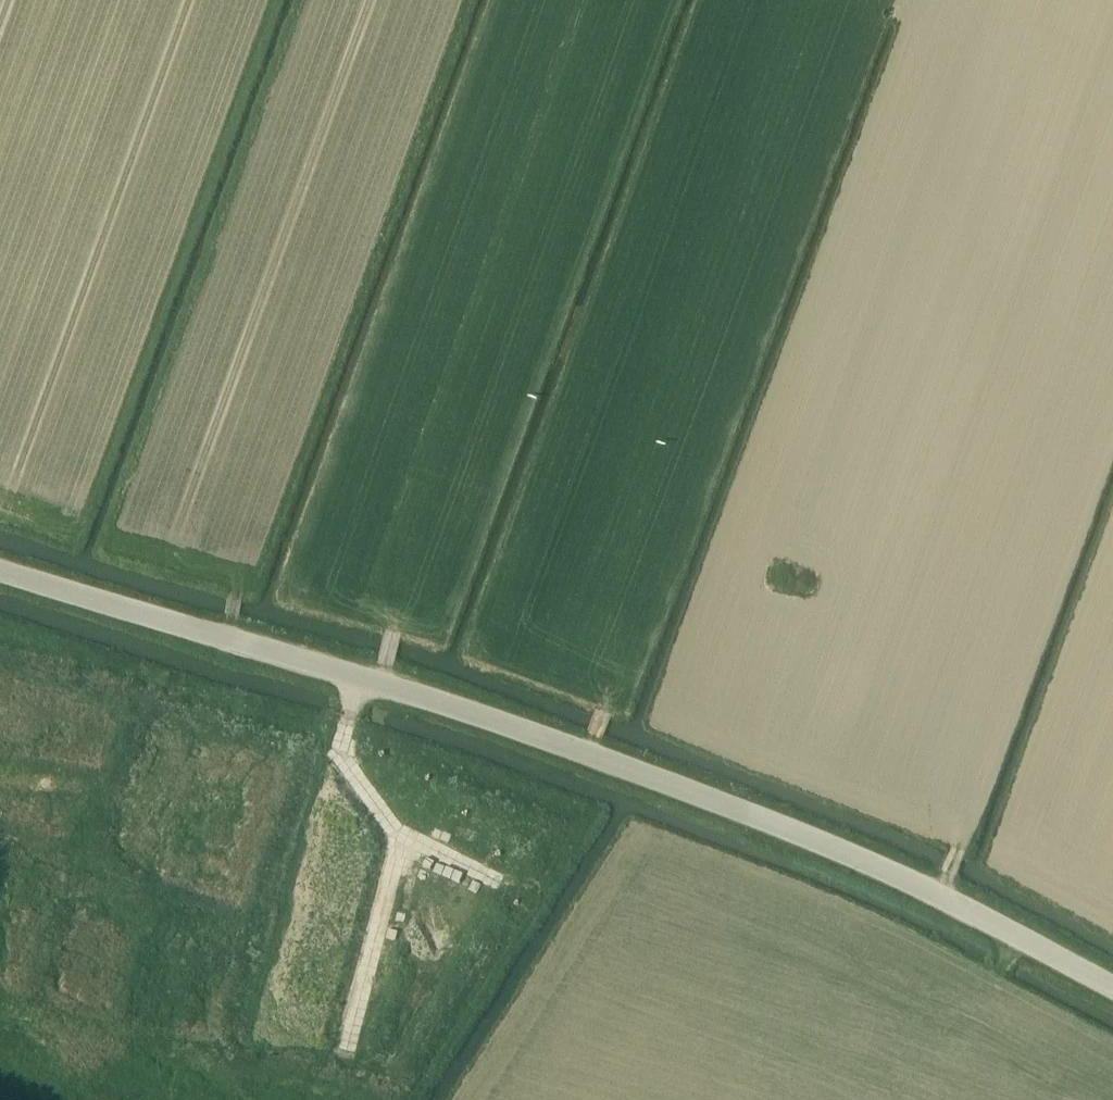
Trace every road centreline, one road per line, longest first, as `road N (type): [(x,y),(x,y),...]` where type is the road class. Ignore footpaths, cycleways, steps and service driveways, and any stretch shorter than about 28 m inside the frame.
road 1 (unclassified): [(1112,978),(851,852),(588,753),(0,563)]

